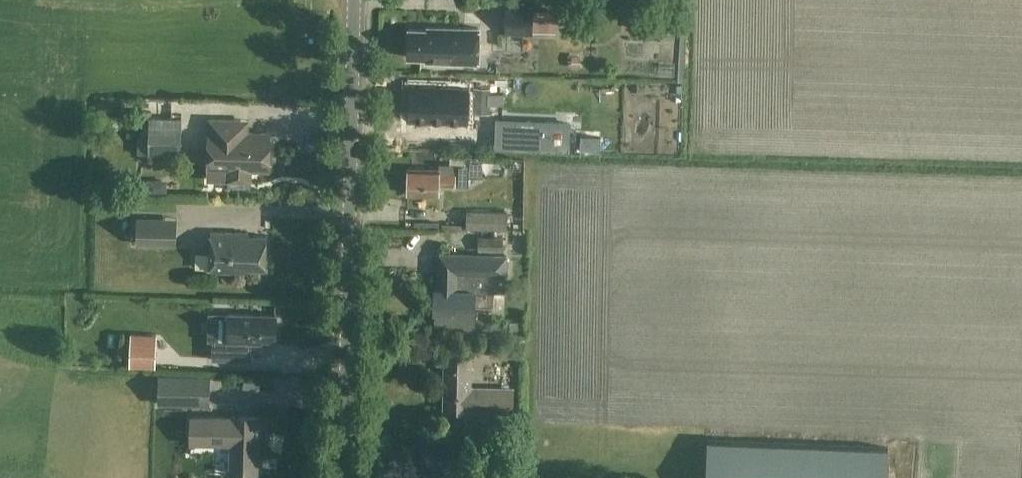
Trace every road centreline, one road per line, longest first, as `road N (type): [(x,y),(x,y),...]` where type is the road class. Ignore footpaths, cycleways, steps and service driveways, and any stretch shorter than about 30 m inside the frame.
road 1 (tertiary): [(342,477),(352,0)]

